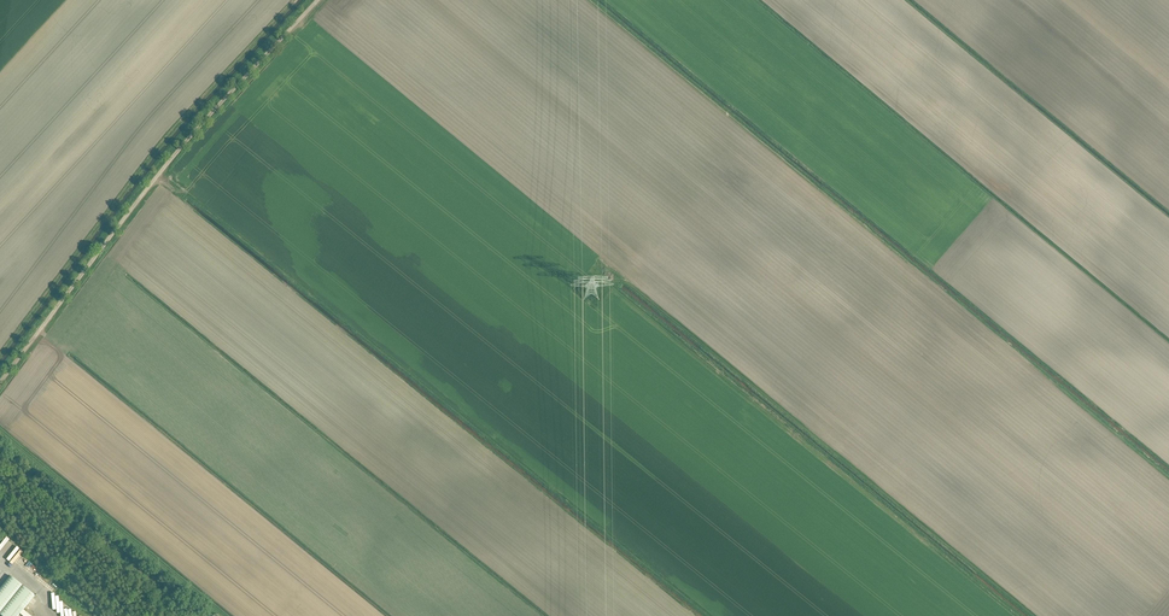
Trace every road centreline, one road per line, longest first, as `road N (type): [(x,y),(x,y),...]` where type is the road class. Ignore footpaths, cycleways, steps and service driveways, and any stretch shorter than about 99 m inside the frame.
road 1 (unclassified): [(0,384),(168,161),(317,0)]

